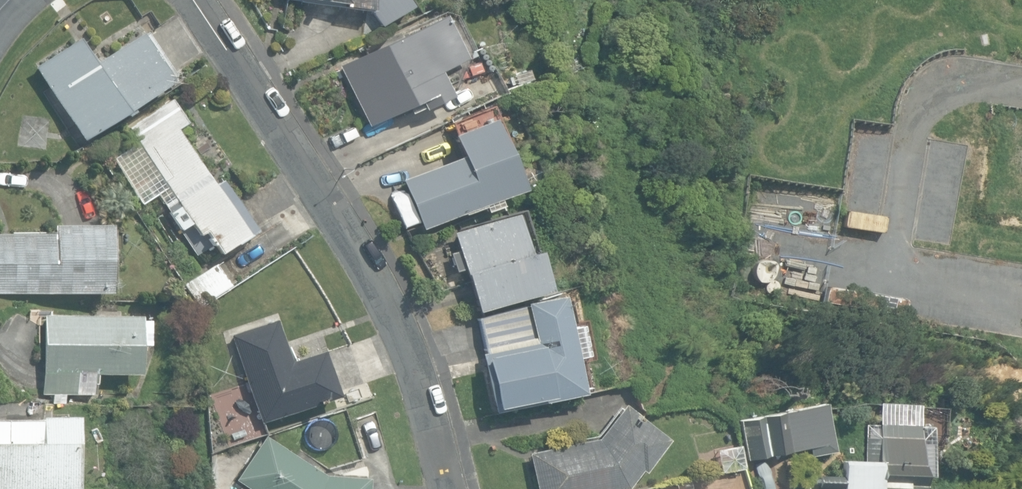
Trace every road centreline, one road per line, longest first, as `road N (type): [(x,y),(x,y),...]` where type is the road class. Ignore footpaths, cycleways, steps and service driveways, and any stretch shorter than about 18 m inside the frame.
road 1 (residential): [(193,0),(362,240),(394,299),(450,488)]

